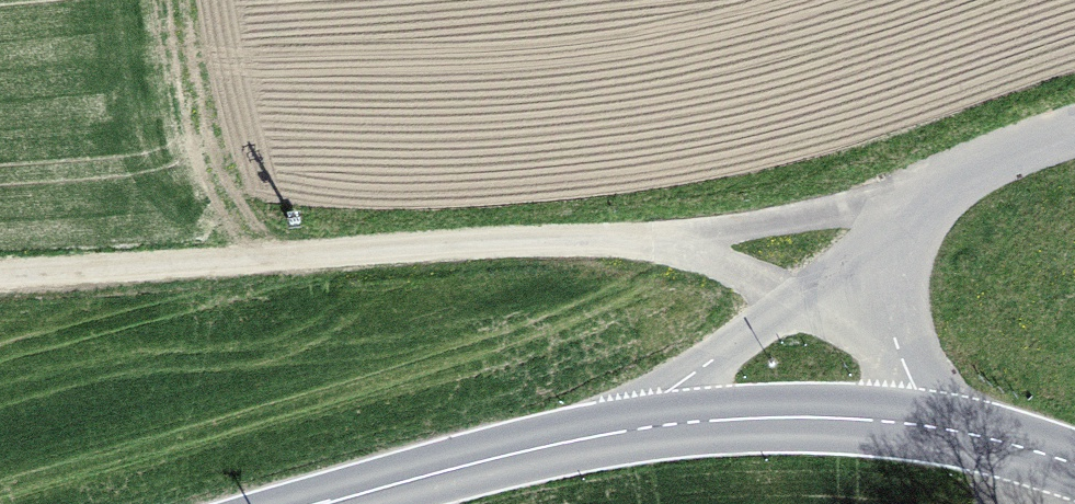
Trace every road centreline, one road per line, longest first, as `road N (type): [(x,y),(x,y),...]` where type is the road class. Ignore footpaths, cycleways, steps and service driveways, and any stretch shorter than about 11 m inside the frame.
road 1 (track): [(0,276),(626,235),(919,200)]
road 2 (unclassified): [(613,434),(894,219)]
road 3 (secondary): [(931,427),(798,419),(693,421),(613,434)]
road 4 (secondary): [(613,434),(335,503)]
road 5 (unclassified): [(931,427),(875,283),(894,219)]
road 6 (unclassified): [(894,219),(986,158),(1074,129)]
road 7 (track): [(626,235),(741,272),(788,300)]
road 8 (secondary): [(1074,466),(931,427)]

